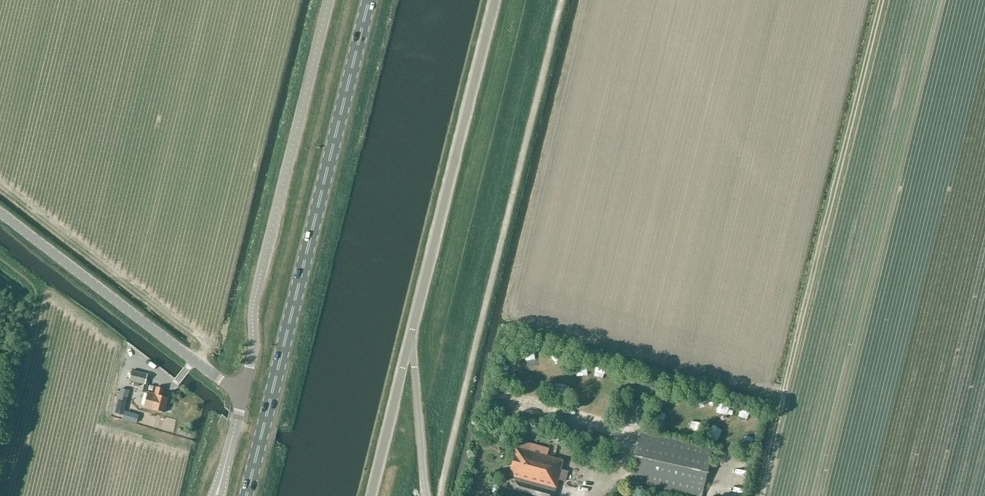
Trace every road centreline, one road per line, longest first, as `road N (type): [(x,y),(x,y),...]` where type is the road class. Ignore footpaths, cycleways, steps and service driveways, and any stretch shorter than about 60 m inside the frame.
road 1 (primary): [(247,495),(370,0)]
road 2 (unclassified): [(244,389),(253,307),(329,0)]
road 3 (unclassified): [(410,338),(495,0)]
road 4 (unclassified): [(244,389),(224,383),(0,214)]
road 5 (unclassified): [(371,495),(410,338)]
road 6 (unclassified): [(427,495),(410,338)]

